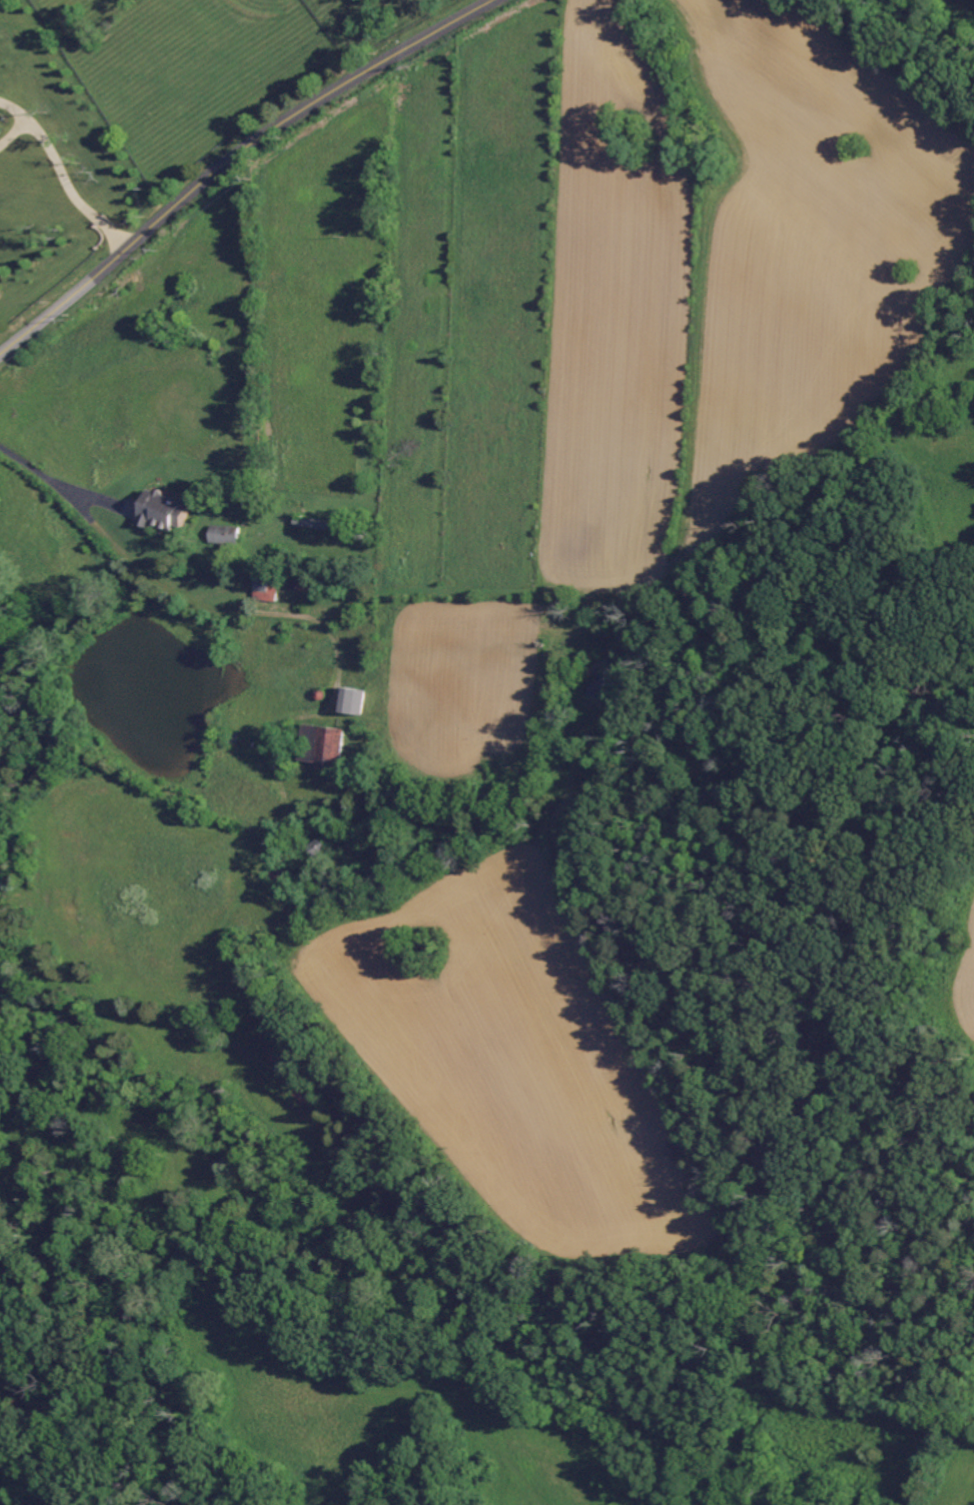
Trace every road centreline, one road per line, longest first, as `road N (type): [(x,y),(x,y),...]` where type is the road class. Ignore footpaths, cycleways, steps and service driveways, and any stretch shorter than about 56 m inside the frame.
road 1 (secondary): [(493,0),(261,139),(0,358)]

